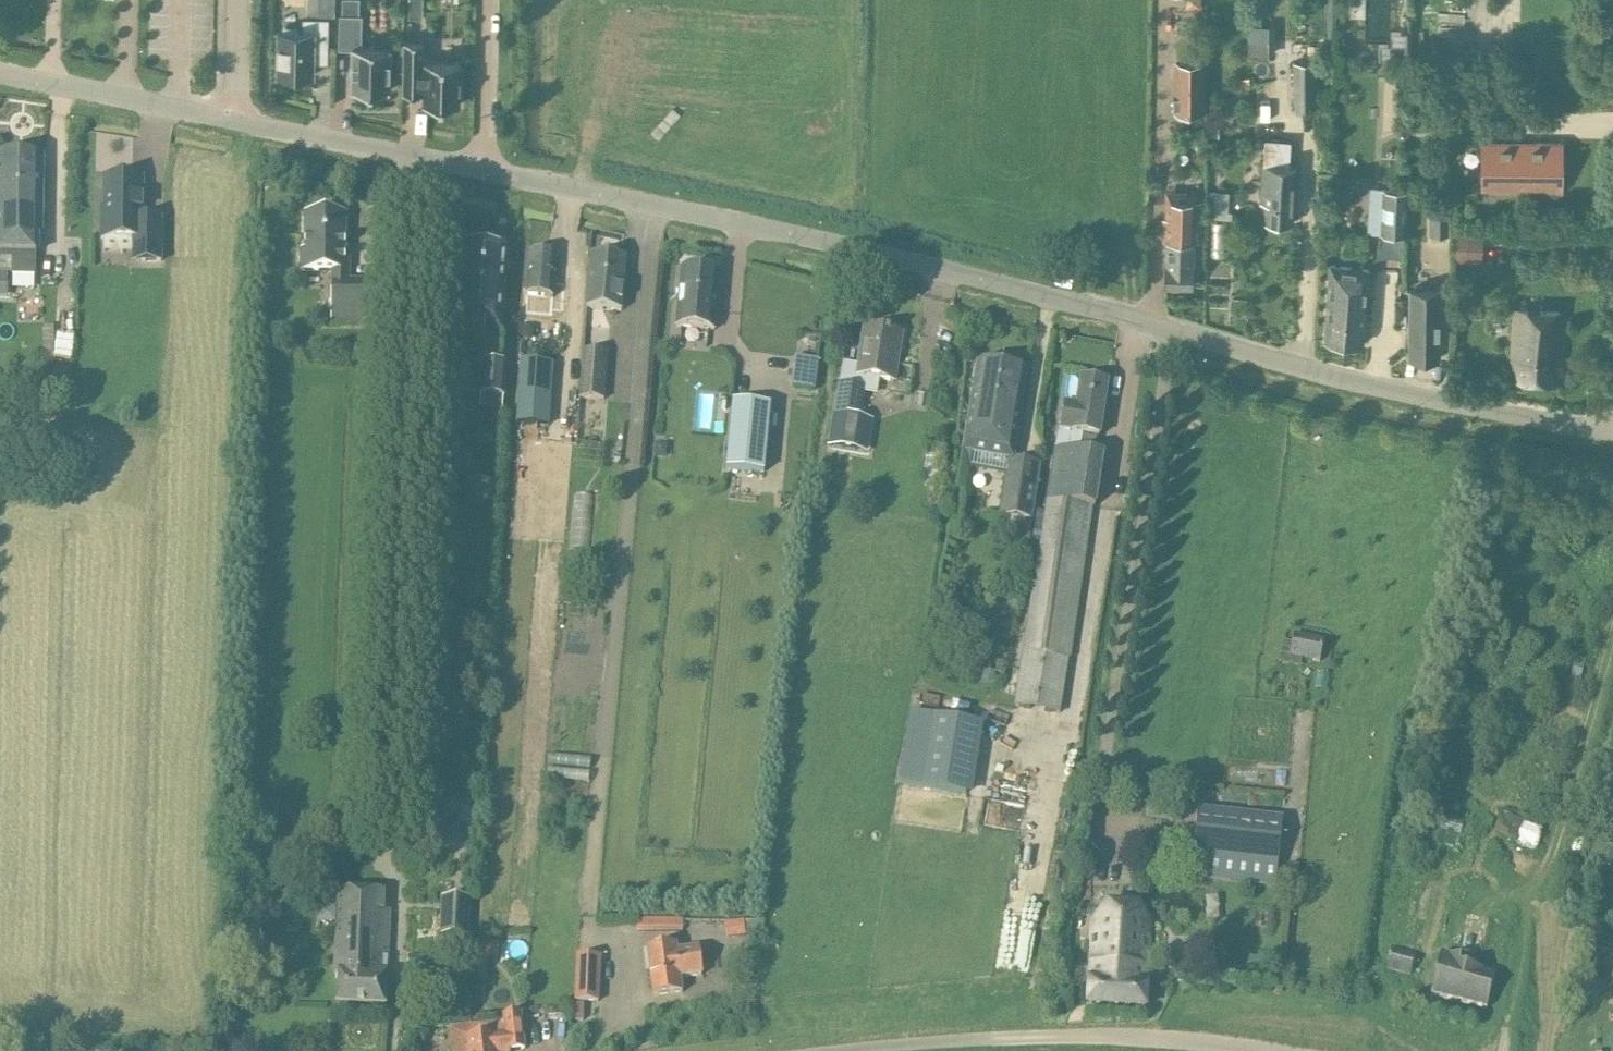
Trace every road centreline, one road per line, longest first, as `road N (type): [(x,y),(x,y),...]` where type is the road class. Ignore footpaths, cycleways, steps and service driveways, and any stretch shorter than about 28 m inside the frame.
road 1 (unclassified): [(1612,433),(1436,399),(826,244),(484,172)]
road 2 (track): [(1502,1050),(1529,893),(1555,841),(1612,613)]
road 3 (unclassified): [(845,1050),(1086,1036),(1247,1050)]
road 4 (unclassified): [(484,172),(234,120)]
road 5 (unclassified): [(234,120),(0,77)]
road 6 (residential): [(484,172),(487,0)]
road 7 (residential): [(234,120),(237,0)]

